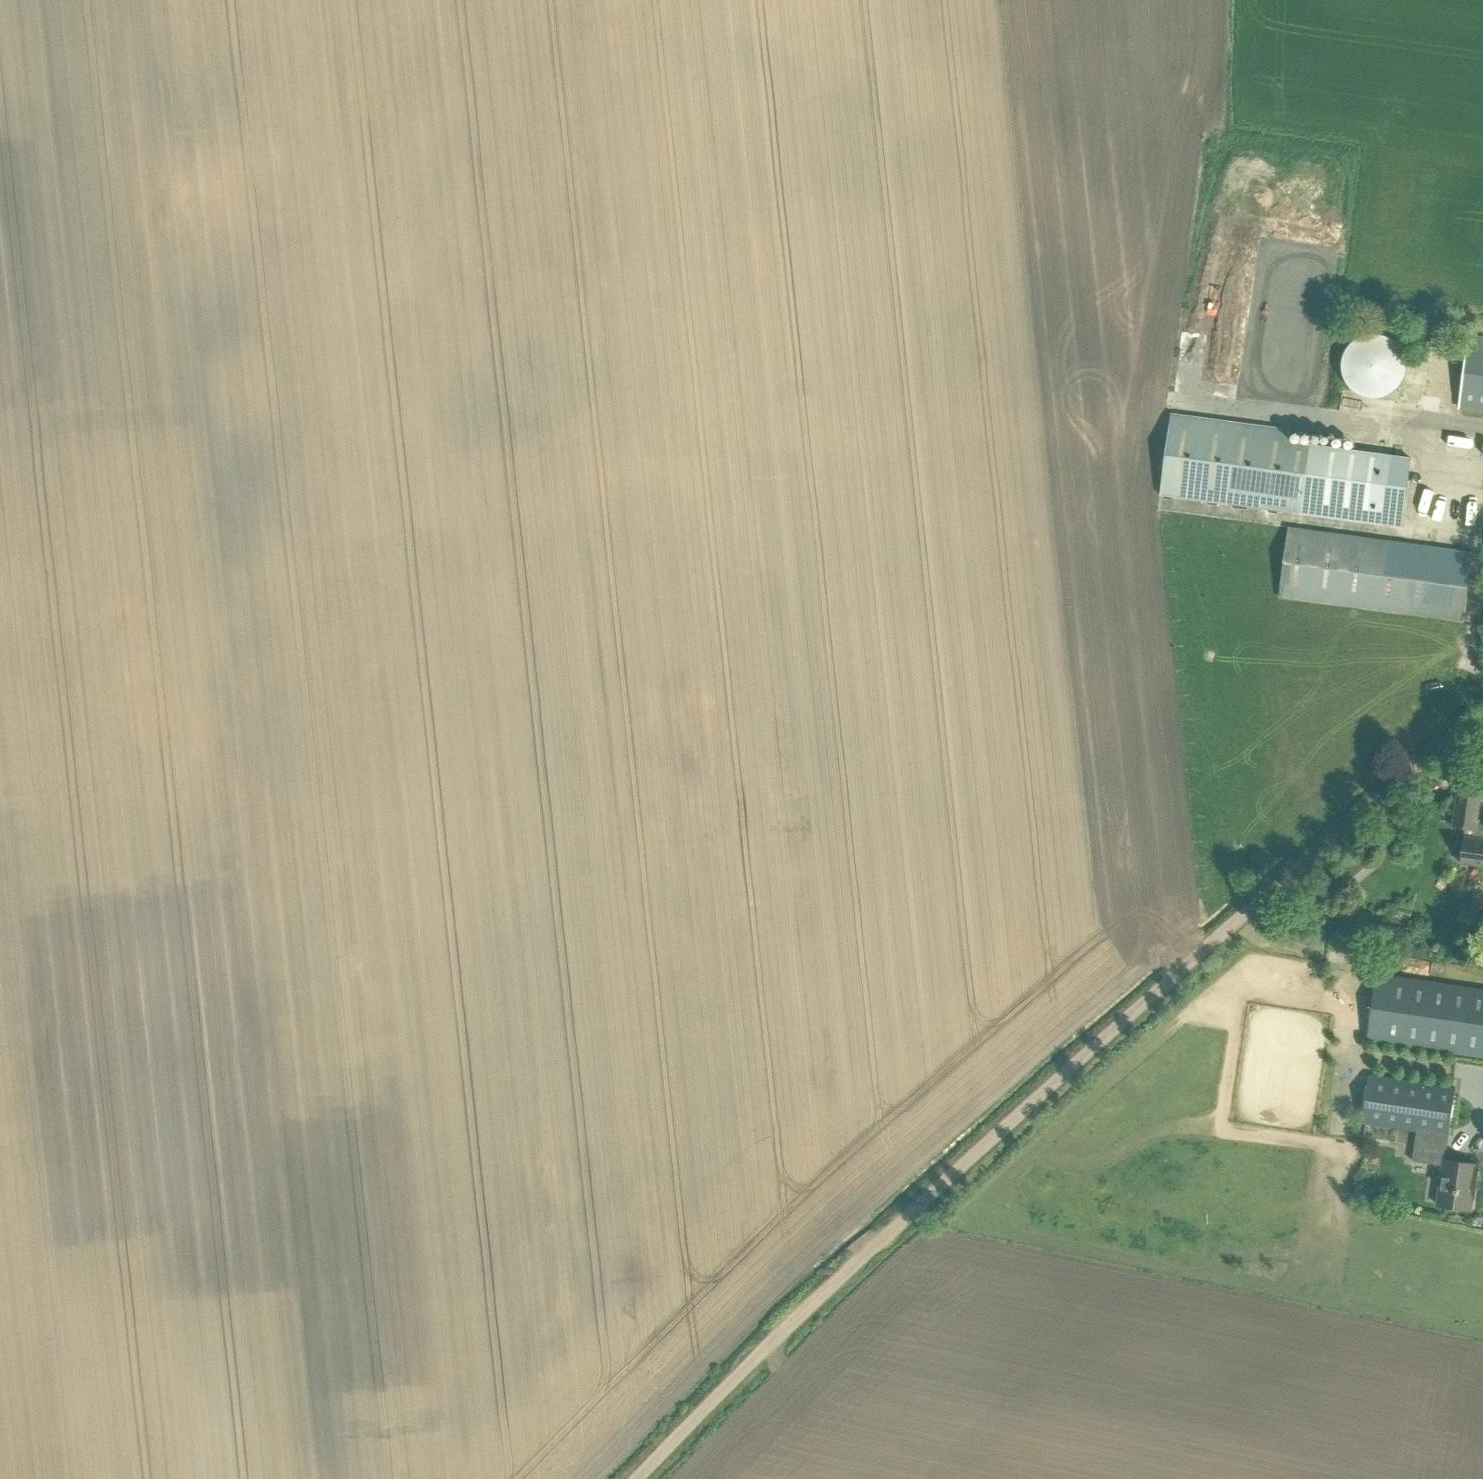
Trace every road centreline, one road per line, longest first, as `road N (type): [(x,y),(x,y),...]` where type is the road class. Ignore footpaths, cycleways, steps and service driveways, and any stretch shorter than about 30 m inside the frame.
road 1 (track): [(1482,711),(1177,970),(846,1269),(634,1478)]

